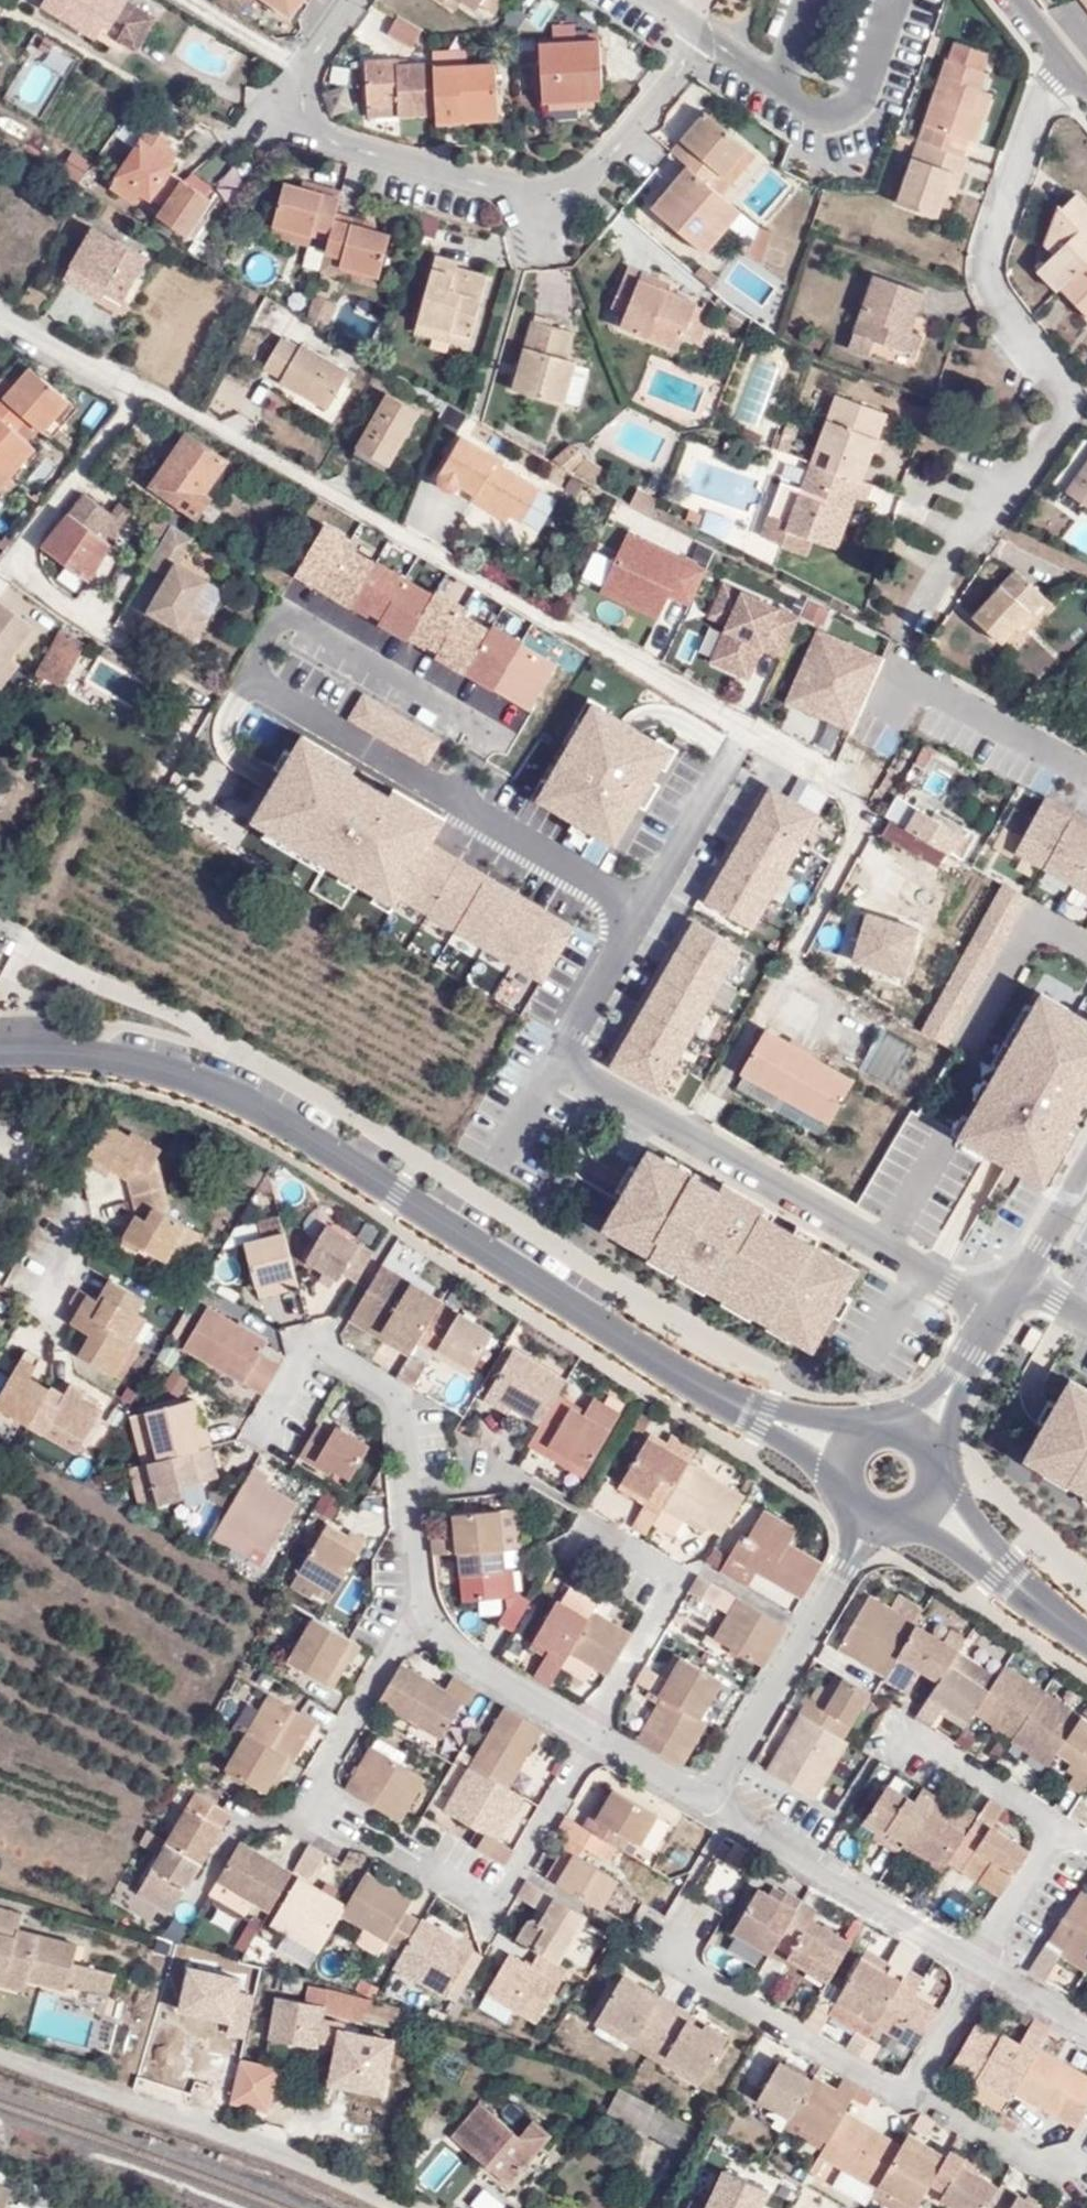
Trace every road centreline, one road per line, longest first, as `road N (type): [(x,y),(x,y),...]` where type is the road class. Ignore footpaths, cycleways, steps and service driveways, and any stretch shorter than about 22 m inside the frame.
road 1 (residential): [(1002,1310),(578,1077),(569,1055),(574,1033),(749,733)]
road 2 (tertiary): [(766,1417),(690,1379),(301,1134),(212,1089),(81,1055),(0,1055)]
road 3 (residential): [(0,318),(194,415),(749,733)]
road 4 (residential): [(362,0),(313,70),(309,110),(325,131),(551,193),(578,189),(610,157),(692,52),(695,32)]
road 5 (residential): [(749,733),(861,799),(865,826),(720,1087)]
road 6 (residential): [(0,2059),(304,2157),(407,2207)]
road 7 (residential): [(269,1431),(316,1348),(403,1400),(426,1620)]
road 8 (residential): [(986,1962),(713,1802)]
road 9 (residential): [(913,2093),(874,2080),(671,1958)]
road 10 (residential): [(593,1735),(677,1581),(591,1534)]
road 11 (residential): [(713,1802),(846,1570)]
road 12 (residential): [(339,1828),(301,1803),(426,1620)]
road 13 (residential): [(1086,772),(905,682),(884,726)]
road 14 (residential): [(593,1735),(494,1905),(449,1878)]
road 15 (residential): [(426,1620),(593,1735)]
road 16 (residential): [(1086,2170),(1047,2169),(913,2093)]
road 17 (residential): [(902,1738),(1063,1836)]
road 18 (residential): [(0,1803),(79,1652)]
road 19 (residential): [(913,2093),(986,1962)]
road 20 (residential): [(986,1962),(1063,1836)]
road 21 (residential): [(593,1735),(713,1802)]
road 22 (residential): [(1086,1174),(1024,1279)]

